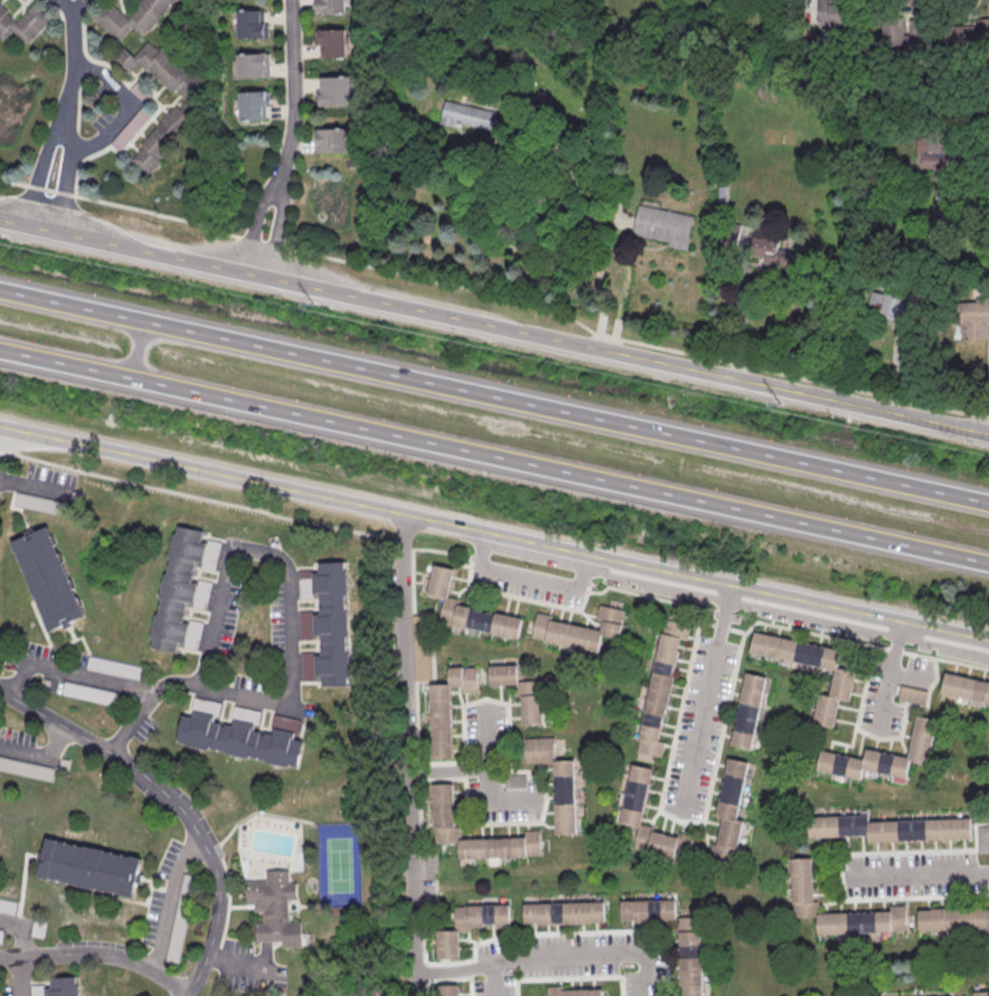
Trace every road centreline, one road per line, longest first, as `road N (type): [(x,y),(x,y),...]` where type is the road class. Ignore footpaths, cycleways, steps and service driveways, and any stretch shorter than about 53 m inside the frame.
road 1 (residential): [(988,641),(0,428)]
road 2 (tertiary): [(988,433),(0,220)]
road 3 (motorway): [(0,351),(988,562)]
road 4 (motorway): [(988,501),(0,291)]
road 5 (residential): [(401,514),(415,995)]
road 6 (residential): [(231,549),(198,687),(291,707),(286,567),(274,555),(231,549)]
road 7 (residential): [(185,995),(206,955),(218,895),(200,841),(168,797),(130,766),(0,690)]
road 8 (residential): [(0,957),(101,954),(186,994)]
road 9 (residential): [(291,0),(294,122),(282,174)]
road 10 (residential): [(65,125),(73,0)]
road 11 (residential): [(198,687),(163,685),(108,753)]

